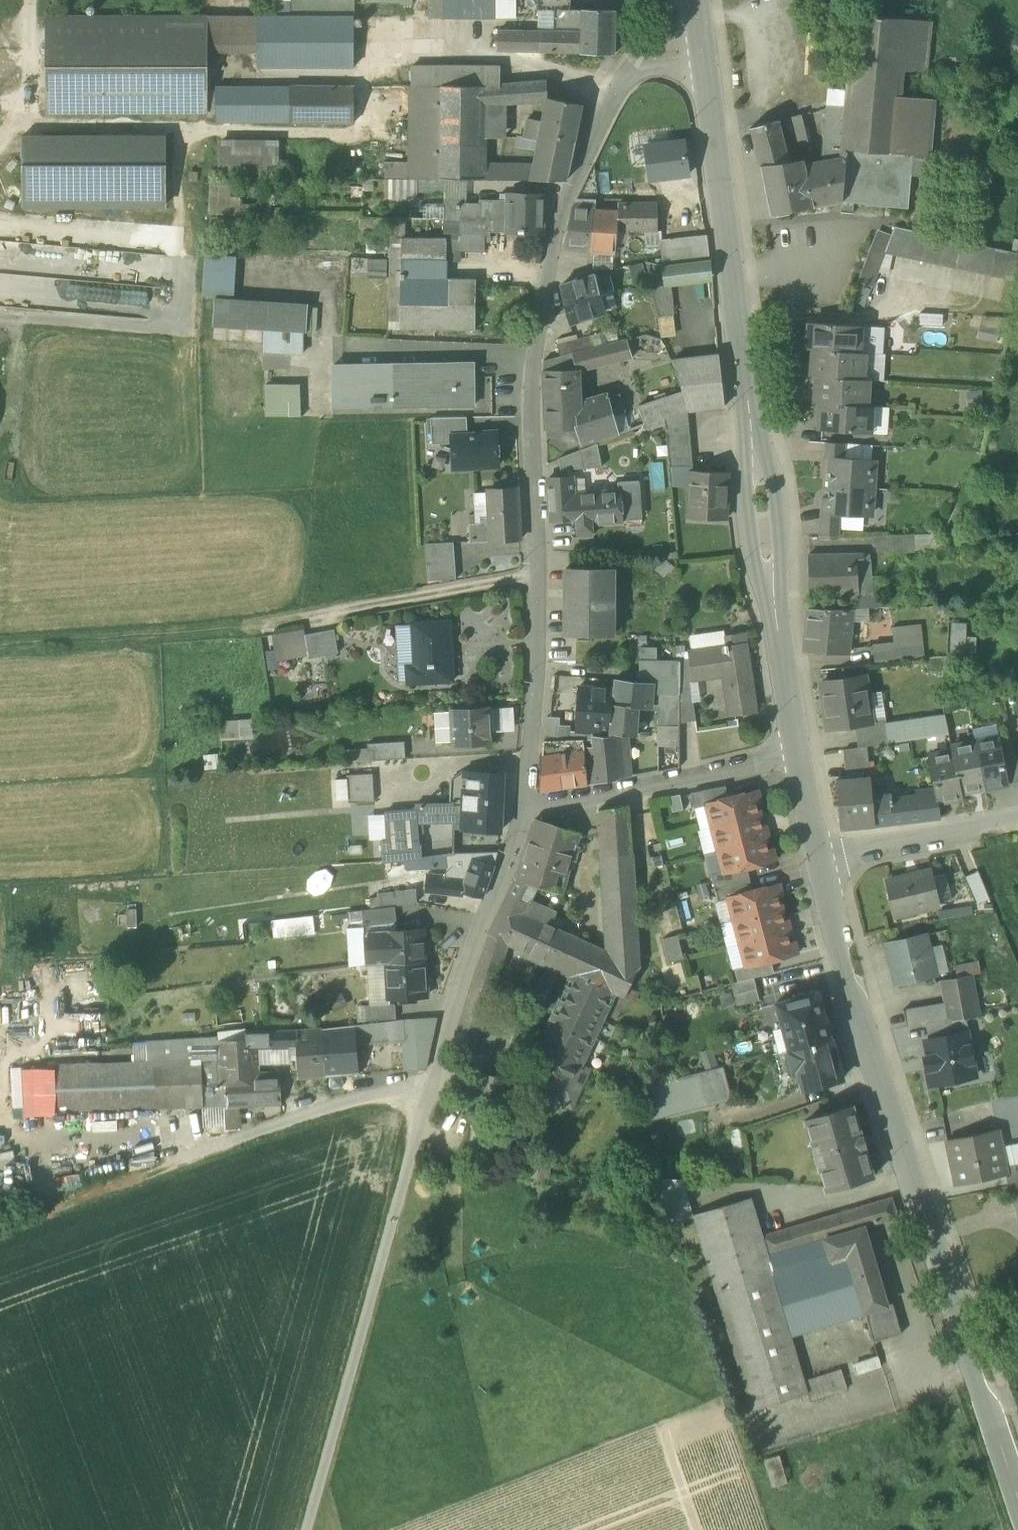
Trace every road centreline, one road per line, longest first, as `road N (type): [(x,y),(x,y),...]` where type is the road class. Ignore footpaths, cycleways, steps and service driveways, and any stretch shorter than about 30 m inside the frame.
road 1 (residential): [(528,813),(542,663),(532,409),(557,216),(643,51),(704,35)]
road 2 (tertiary): [(805,753),(766,555),(704,35)]
road 3 (tertiary): [(1017,1488),(911,1177),(820,858)]
road 4 (track): [(536,574),(220,631),(0,646)]
road 5 (residential): [(400,1187),(480,928),(516,857),(528,813)]
road 6 (track): [(307,1529),(400,1187)]
road 7 (residential): [(528,813),(805,753)]
road 8 (residential): [(820,858),(1017,819)]
road 9 (track): [(0,1227),(173,1161)]

